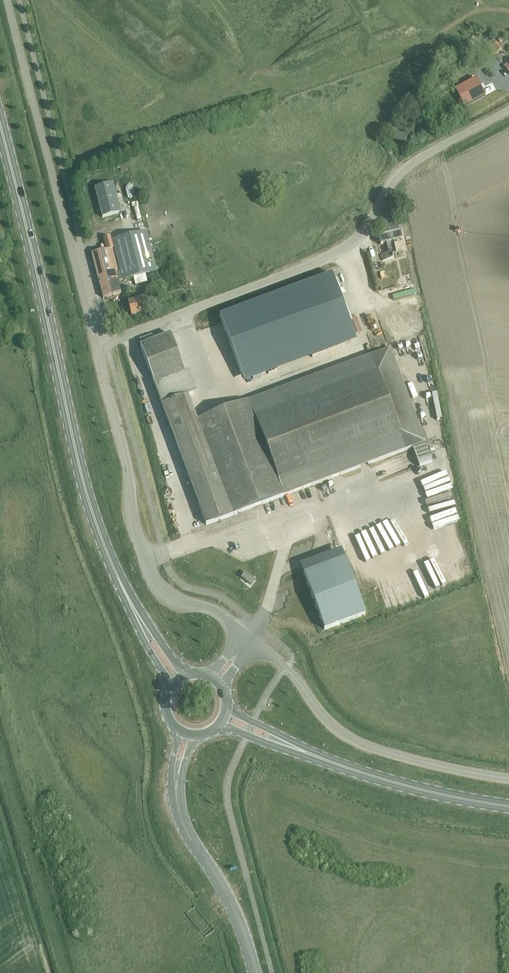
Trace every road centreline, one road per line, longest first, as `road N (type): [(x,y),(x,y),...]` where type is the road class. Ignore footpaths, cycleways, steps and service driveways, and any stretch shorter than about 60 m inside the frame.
road 1 (primary): [(129,602),(88,500),(0,124)]
road 2 (unclassified): [(98,347),(330,256),(363,231),(403,168),(508,112)]
road 3 (unclassified): [(98,347),(8,0)]
road 4 (unclassified): [(250,638),(215,609),(173,599),(153,579),(131,515),(126,452),(98,347)]
road 5 (unclassified): [(250,638),(339,731),(374,748),(508,779)]
road 6 (primary): [(297,749),(395,782),(508,807)]
road 7 (secondary): [(254,972),(228,895),(175,801)]

